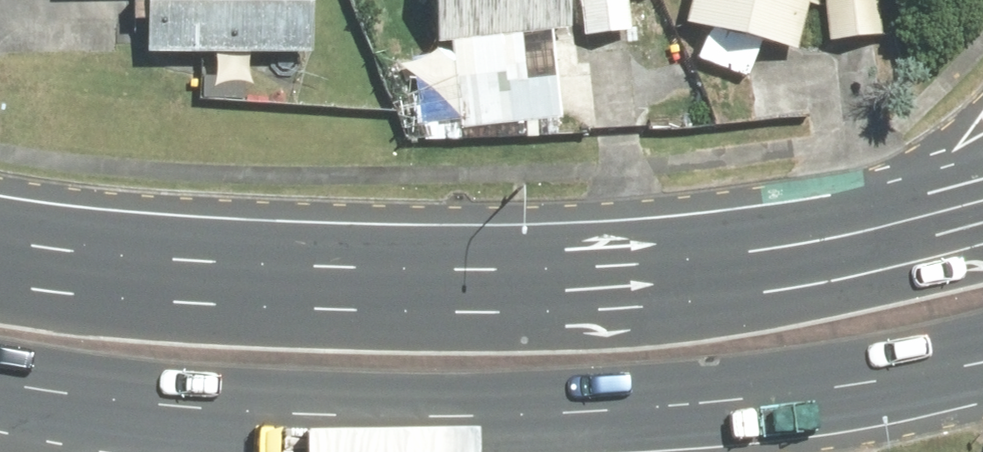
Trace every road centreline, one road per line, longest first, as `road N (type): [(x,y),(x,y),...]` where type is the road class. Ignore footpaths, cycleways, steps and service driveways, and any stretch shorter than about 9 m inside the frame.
road 1 (primary): [(982,353),(773,389),(524,409),(202,406),(35,387)]
road 2 (primary): [(0,238),(300,284),(525,287),(689,277),(919,219)]

